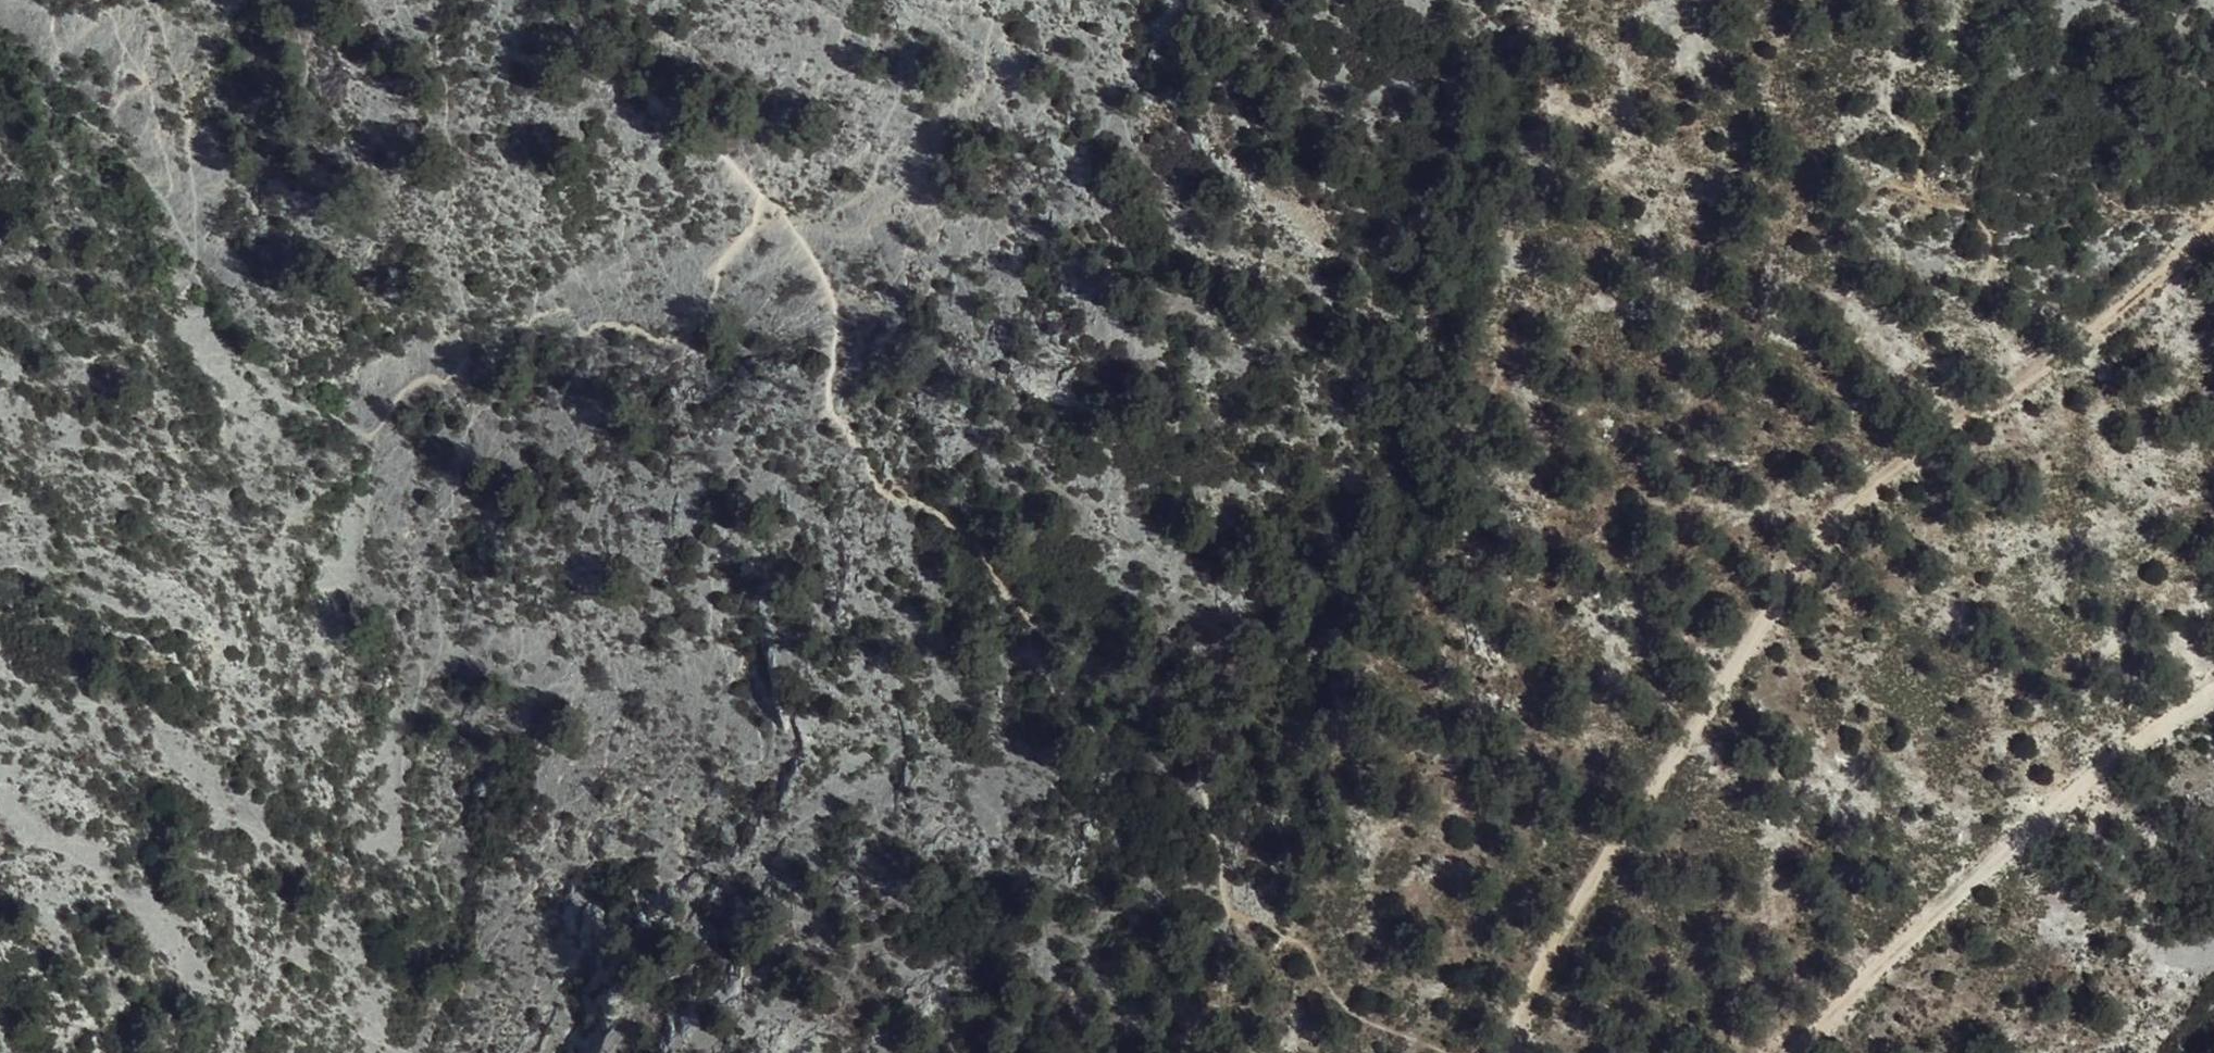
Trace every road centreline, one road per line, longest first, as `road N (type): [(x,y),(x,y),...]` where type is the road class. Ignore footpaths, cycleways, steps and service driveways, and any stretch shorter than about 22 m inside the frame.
road 1 (track): [(1508,1052),(1593,883),(1792,580),(1917,457),(2213,227)]
road 2 (track): [(1800,1052),(1896,954),(2213,699)]

